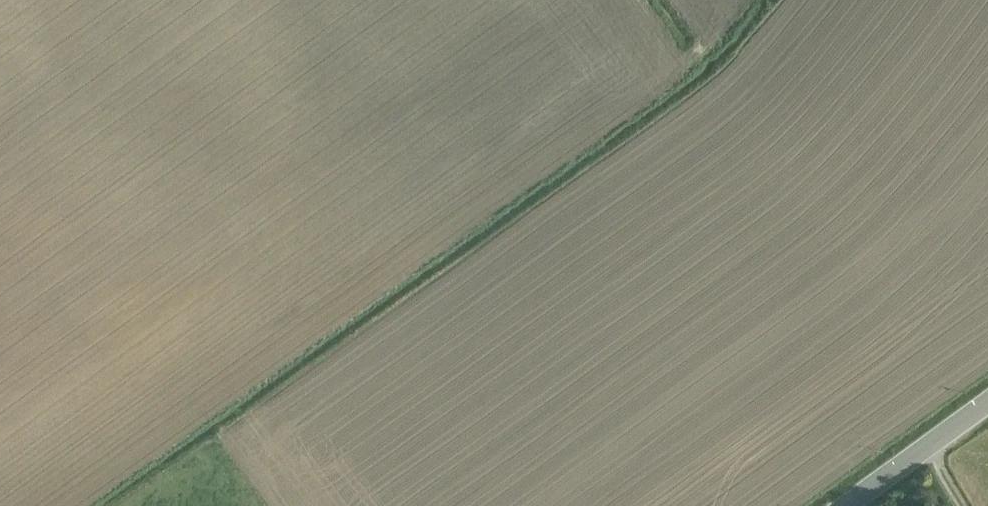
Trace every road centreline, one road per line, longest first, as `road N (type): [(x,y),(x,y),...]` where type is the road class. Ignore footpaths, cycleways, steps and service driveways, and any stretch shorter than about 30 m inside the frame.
road 1 (unclassified): [(847,505),(987,402)]

